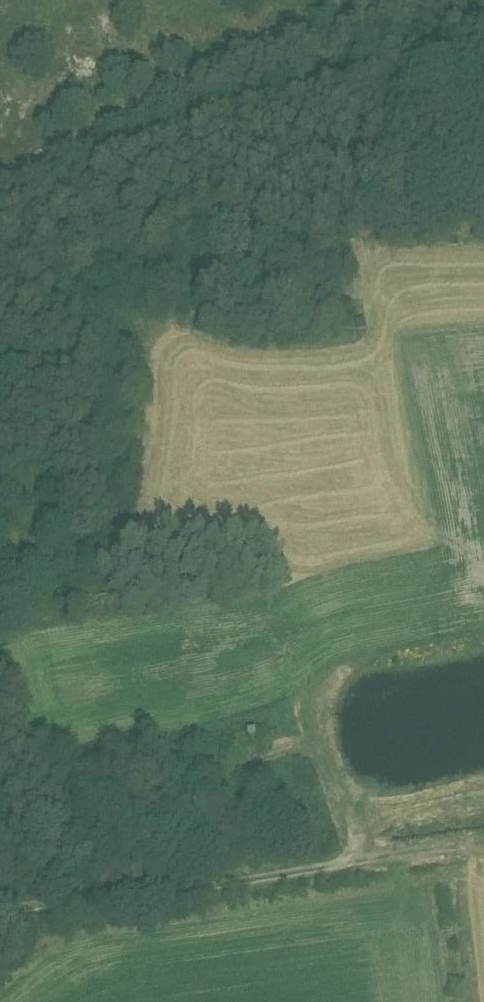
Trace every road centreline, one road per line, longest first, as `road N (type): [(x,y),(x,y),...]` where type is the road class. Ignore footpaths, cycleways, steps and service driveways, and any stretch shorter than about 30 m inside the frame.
road 1 (track): [(359,0),(0,172)]

